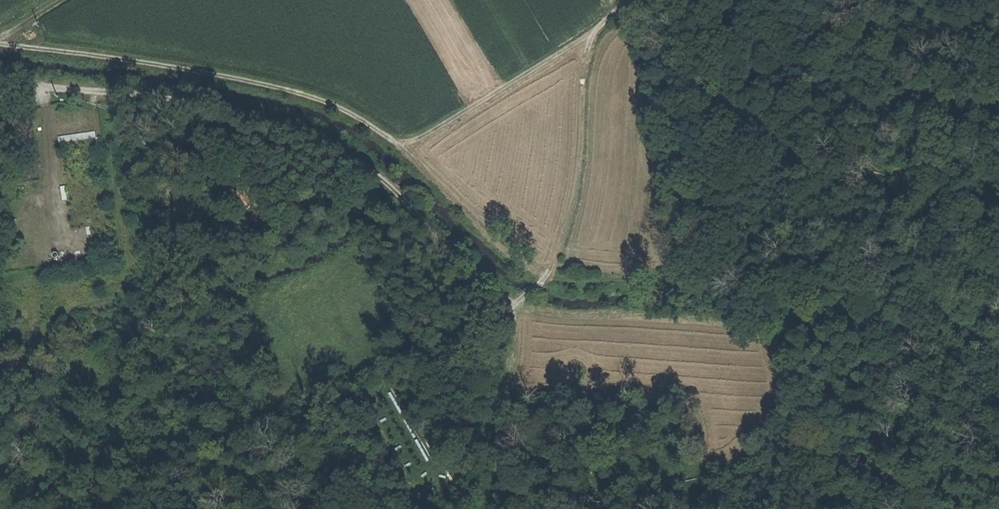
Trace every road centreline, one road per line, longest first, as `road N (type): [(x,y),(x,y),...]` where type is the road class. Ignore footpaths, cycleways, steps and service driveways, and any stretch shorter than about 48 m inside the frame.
road 1 (track): [(0,45),(214,73),(327,102),(401,146),(541,274),(572,201),(580,81),(591,37)]
road 2 (track): [(487,508),(510,387),(514,302),(365,165),(333,139),(274,119),(0,81)]
road 3 (track): [(541,274),(514,302),(549,312),(673,315),(909,340)]
road 4 (track): [(623,0),(591,37),(401,146)]

